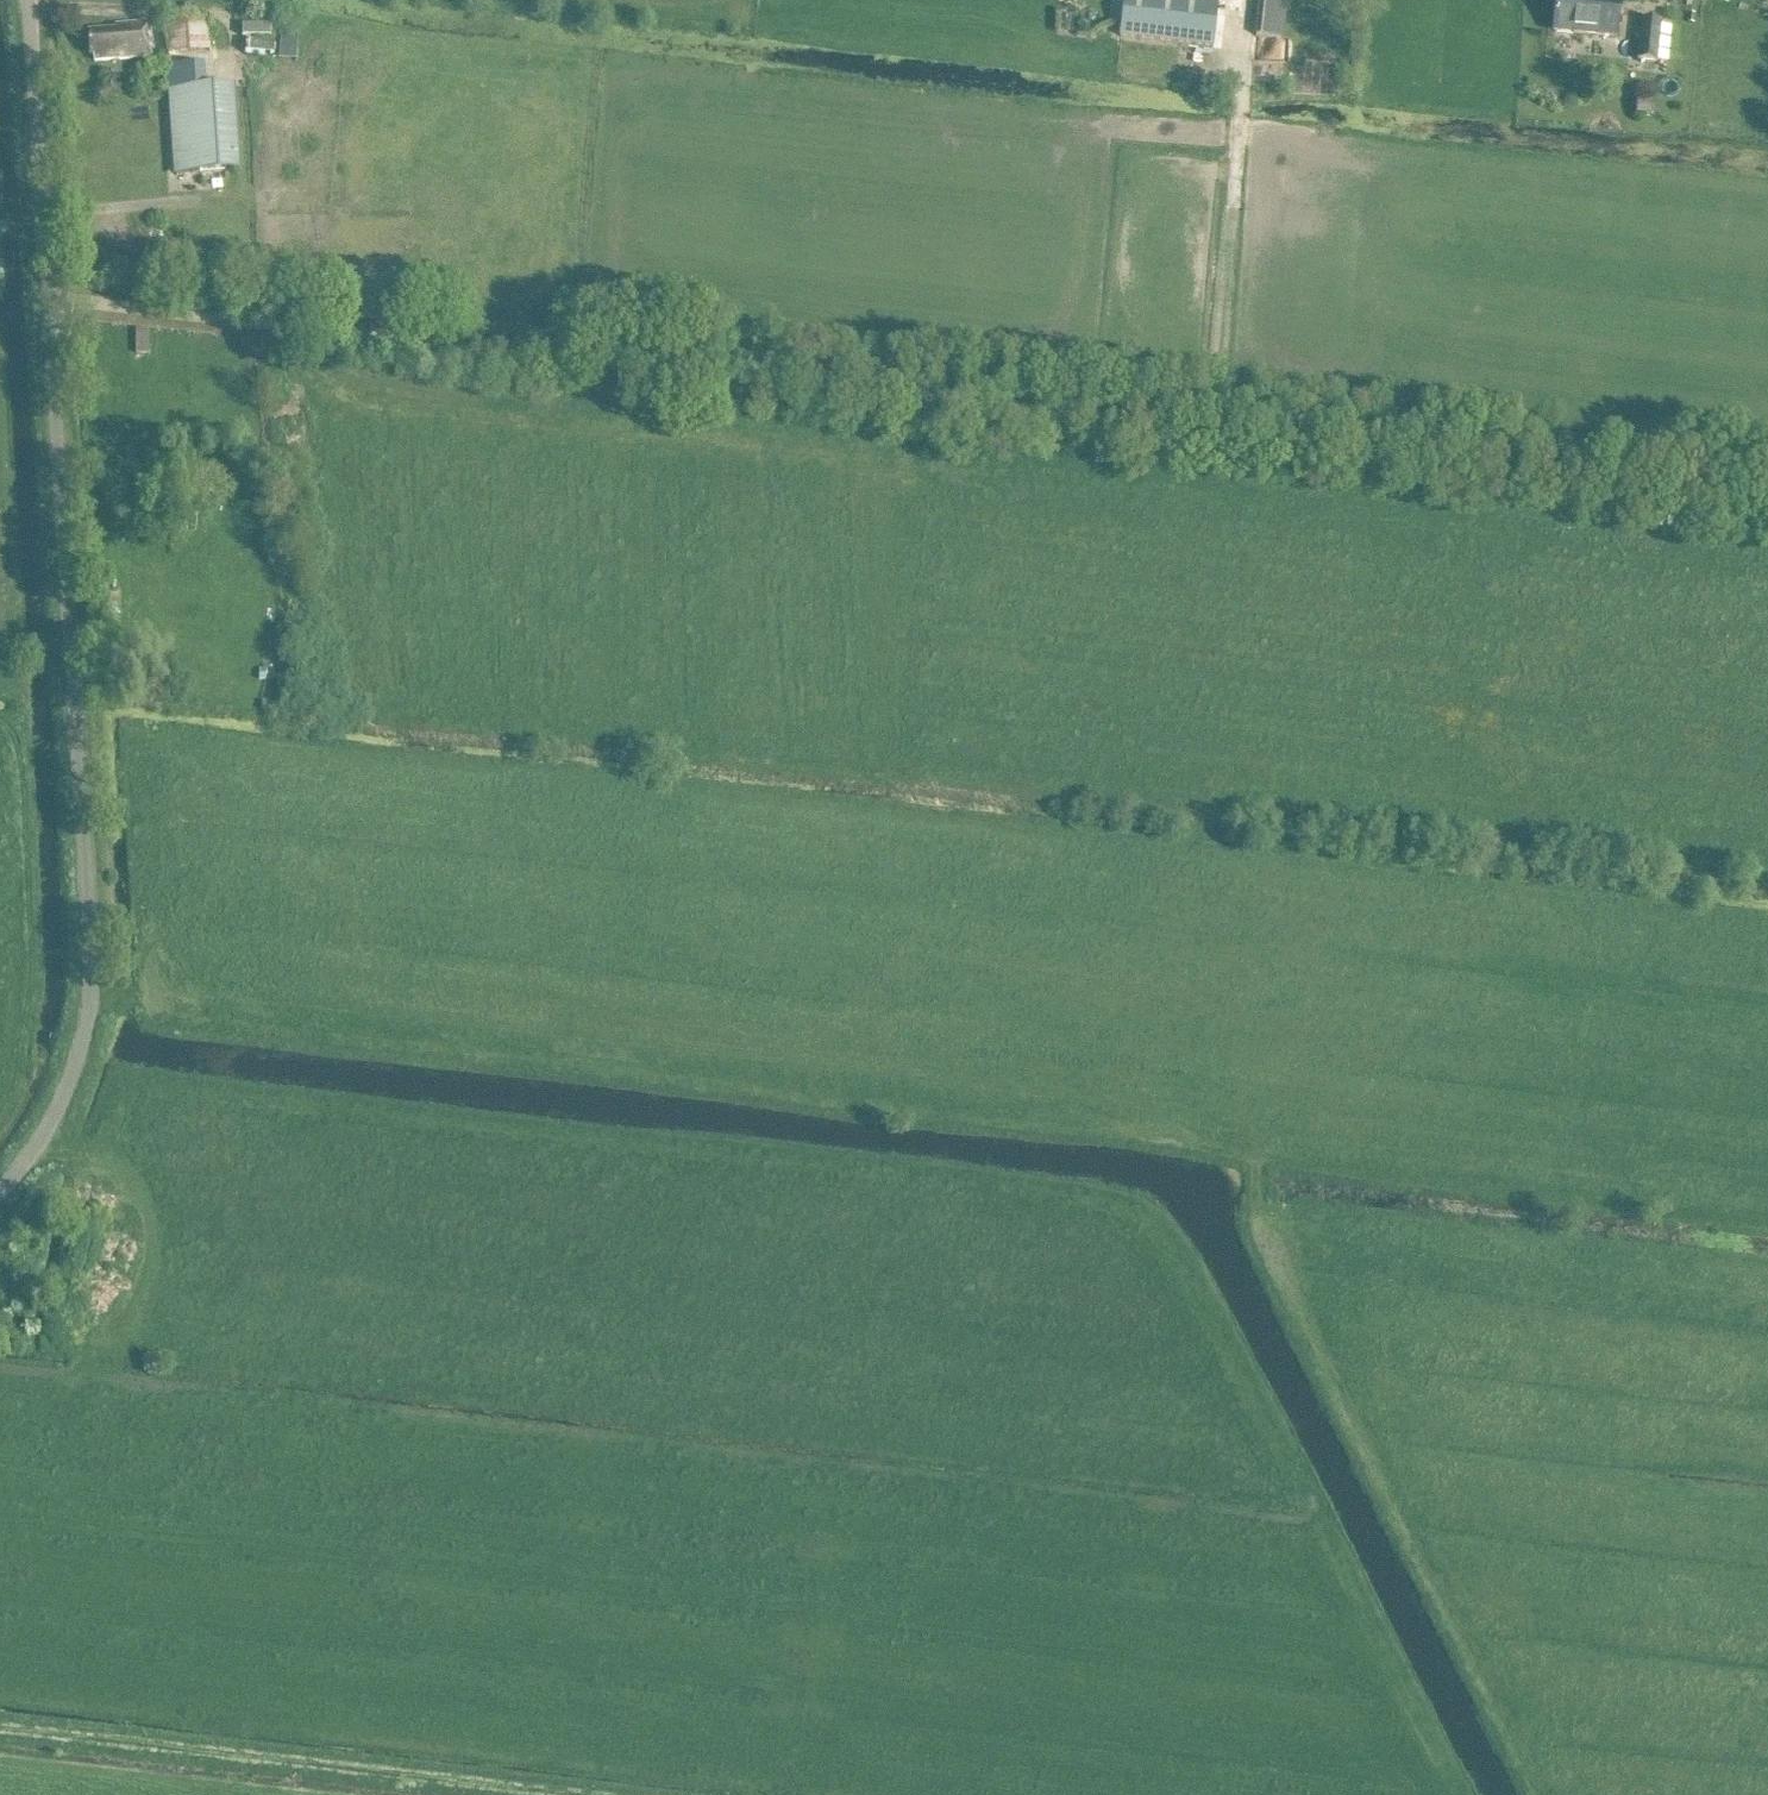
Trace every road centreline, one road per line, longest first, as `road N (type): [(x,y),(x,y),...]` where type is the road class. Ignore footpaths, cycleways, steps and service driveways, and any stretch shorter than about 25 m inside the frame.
road 1 (unclassified): [(0,1191),(52,1126),(68,1090),(87,1032),(90,956),(29,0)]

